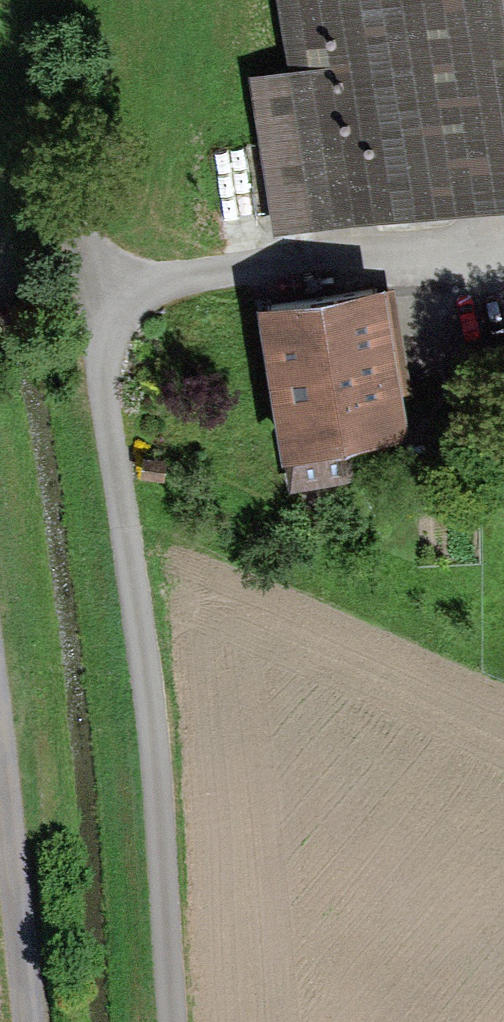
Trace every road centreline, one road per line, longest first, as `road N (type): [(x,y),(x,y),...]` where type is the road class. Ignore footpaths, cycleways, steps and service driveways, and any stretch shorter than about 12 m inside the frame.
road 1 (track): [(98,300),(157,779),(172,1021)]
road 2 (track): [(503,248),(211,270),(98,300)]
road 3 (track): [(39,1021),(0,752)]

